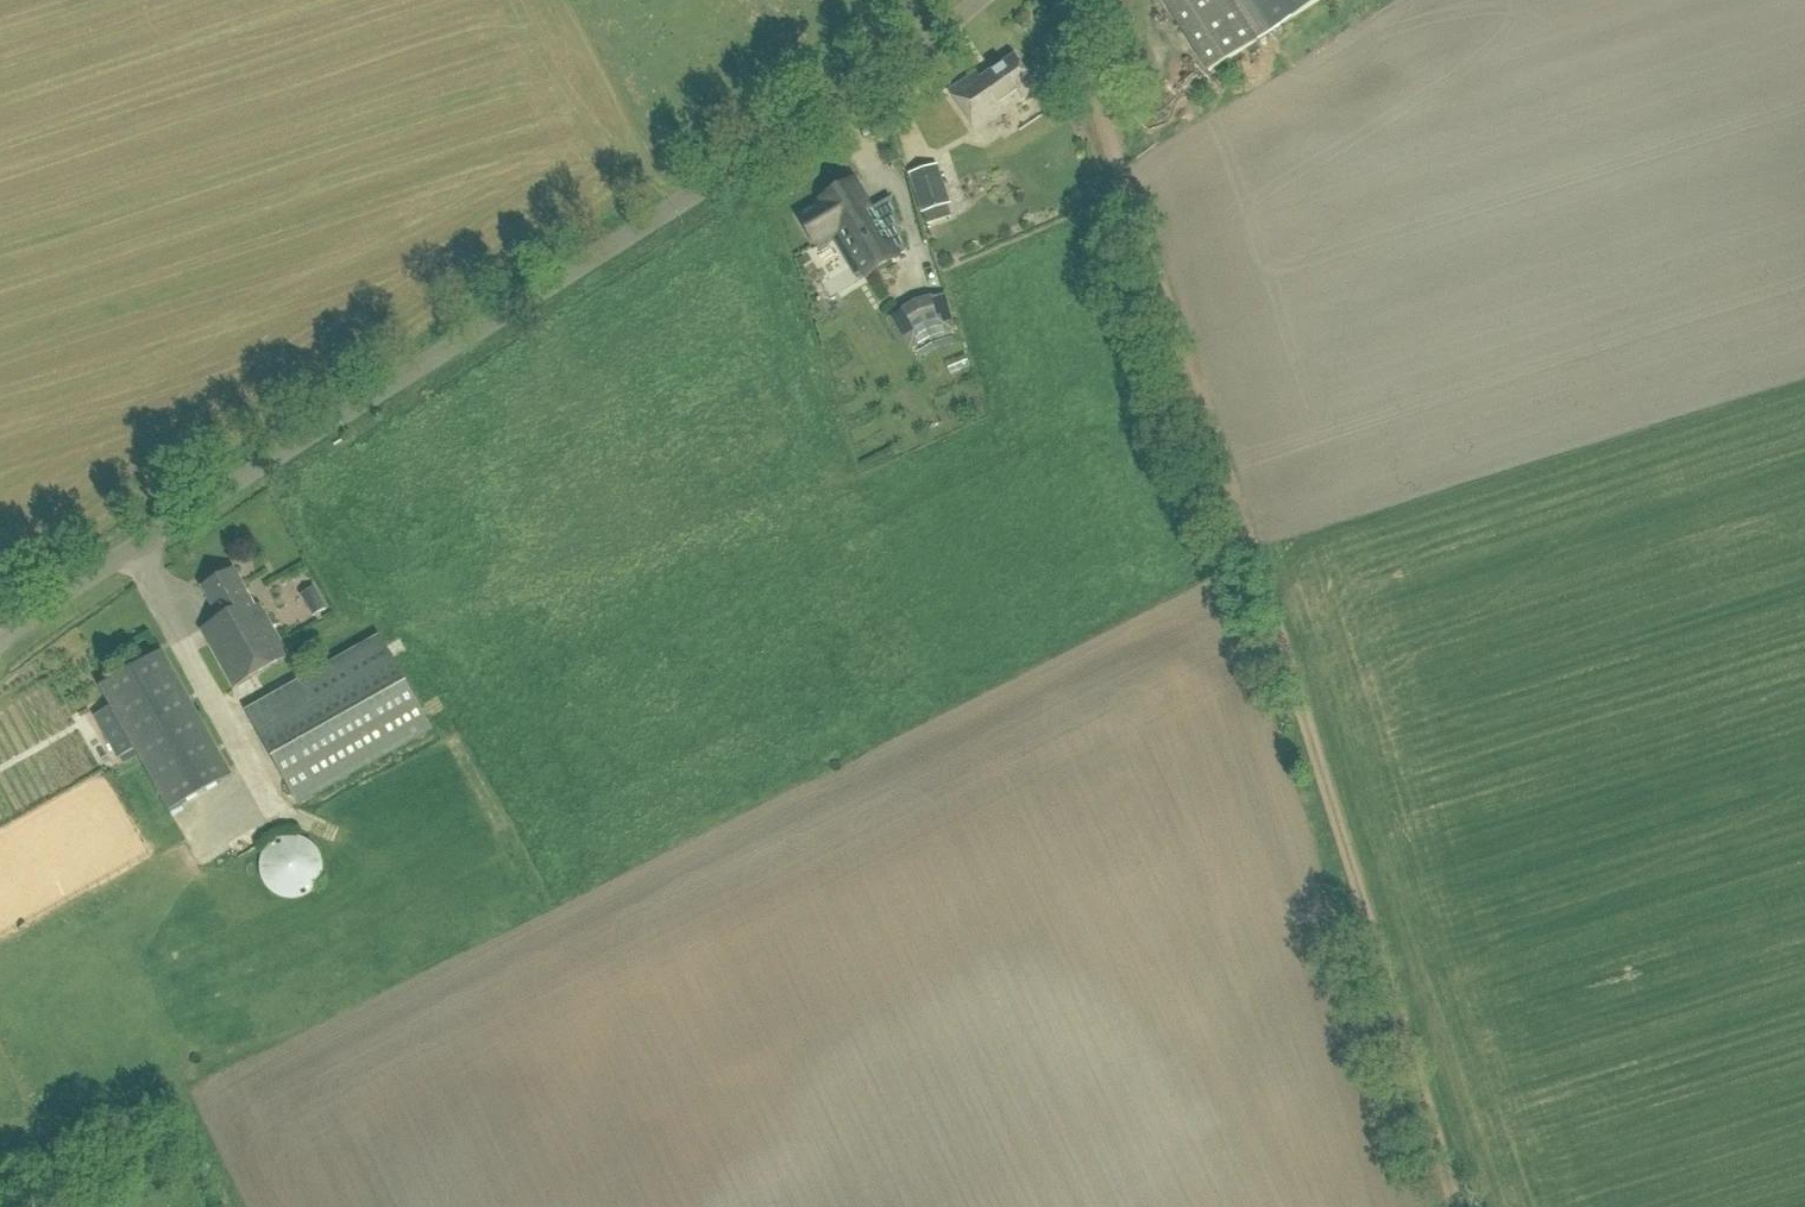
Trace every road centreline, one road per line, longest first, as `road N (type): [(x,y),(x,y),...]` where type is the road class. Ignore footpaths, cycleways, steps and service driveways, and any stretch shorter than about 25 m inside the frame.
road 1 (track): [(1060,0),(1351,858),(1454,1206)]
road 2 (unclassified): [(0,634),(825,107),(976,0)]

